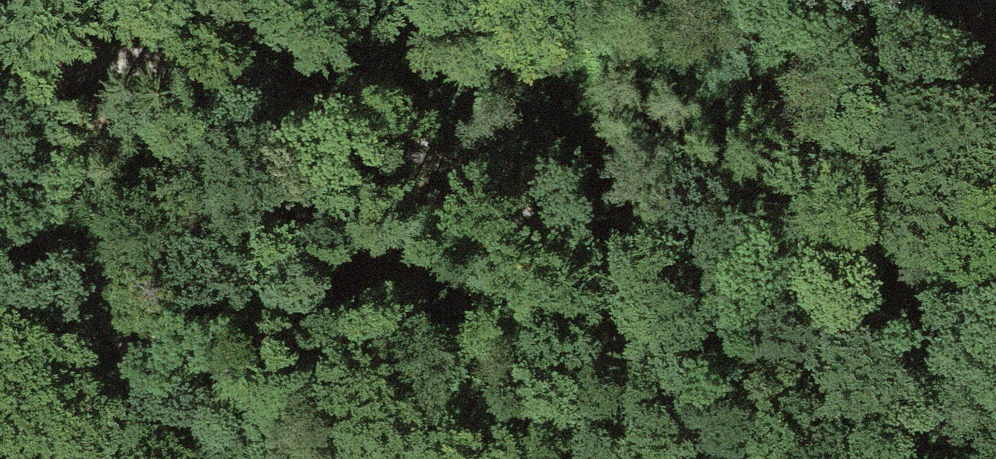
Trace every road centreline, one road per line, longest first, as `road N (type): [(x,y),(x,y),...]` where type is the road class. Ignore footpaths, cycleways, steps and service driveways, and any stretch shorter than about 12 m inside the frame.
road 1 (track): [(2,138),(43,88),(105,64),(204,76),(377,123),(448,186),(639,289),(959,414),(995,421)]
road 2 (track): [(221,458),(55,260),(0,136)]
road 3 (track): [(639,289),(561,0)]

